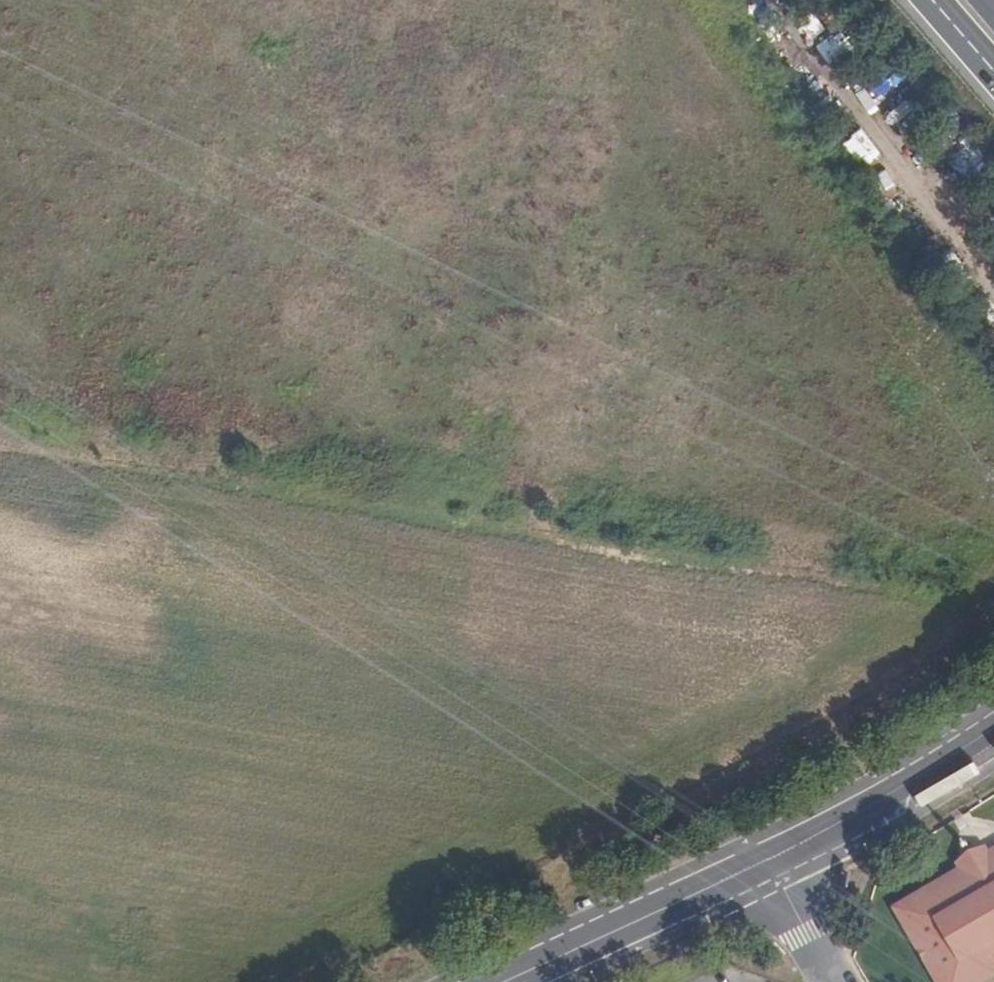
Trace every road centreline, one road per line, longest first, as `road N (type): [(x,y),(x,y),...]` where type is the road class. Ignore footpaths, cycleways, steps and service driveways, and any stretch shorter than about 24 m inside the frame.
road 1 (track): [(0,425),(993,578)]
road 2 (secondary): [(509,981),(774,855)]
road 3 (secondary): [(774,855),(993,730)]
road 4 (unclassified): [(774,855),(842,981)]

